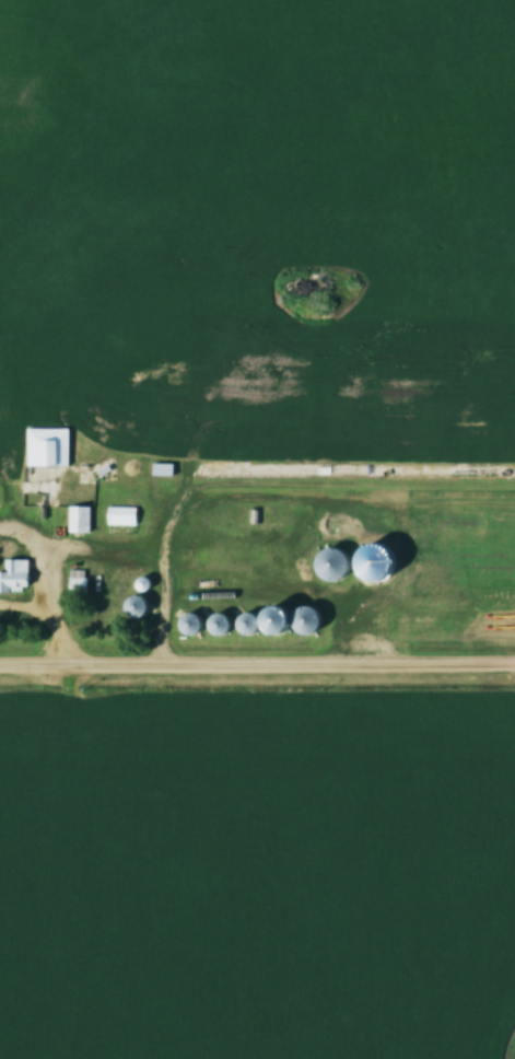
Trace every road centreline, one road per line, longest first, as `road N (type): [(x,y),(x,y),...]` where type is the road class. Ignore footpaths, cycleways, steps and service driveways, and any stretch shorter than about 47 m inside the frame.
road 1 (residential): [(514,662),(0,666)]

